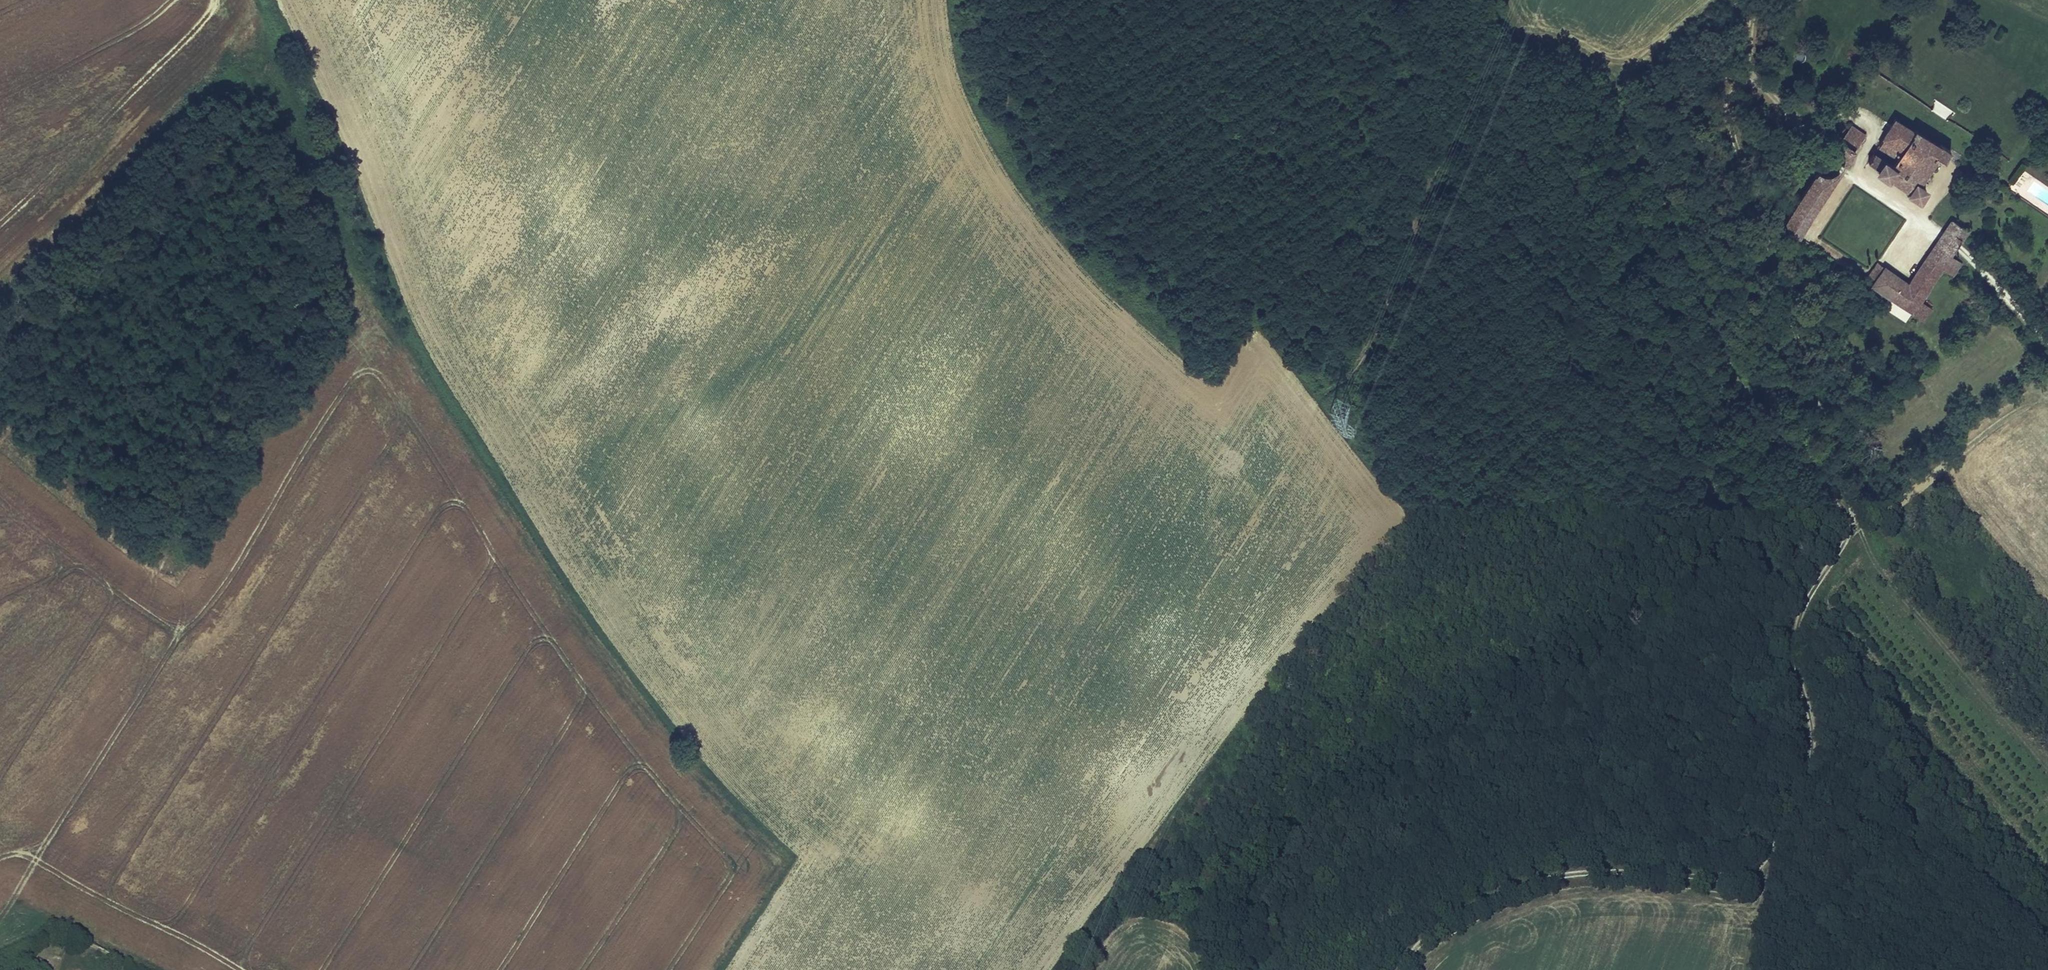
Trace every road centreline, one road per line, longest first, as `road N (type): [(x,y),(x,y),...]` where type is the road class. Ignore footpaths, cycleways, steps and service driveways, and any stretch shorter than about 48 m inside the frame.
road 1 (track): [(1731,367),(1830,465),(1850,508),(1845,544),(1796,631),(1815,746),(1776,846),(1753,871),(1735,876),(1576,872),(1519,886),(1440,928),(1403,969)]

